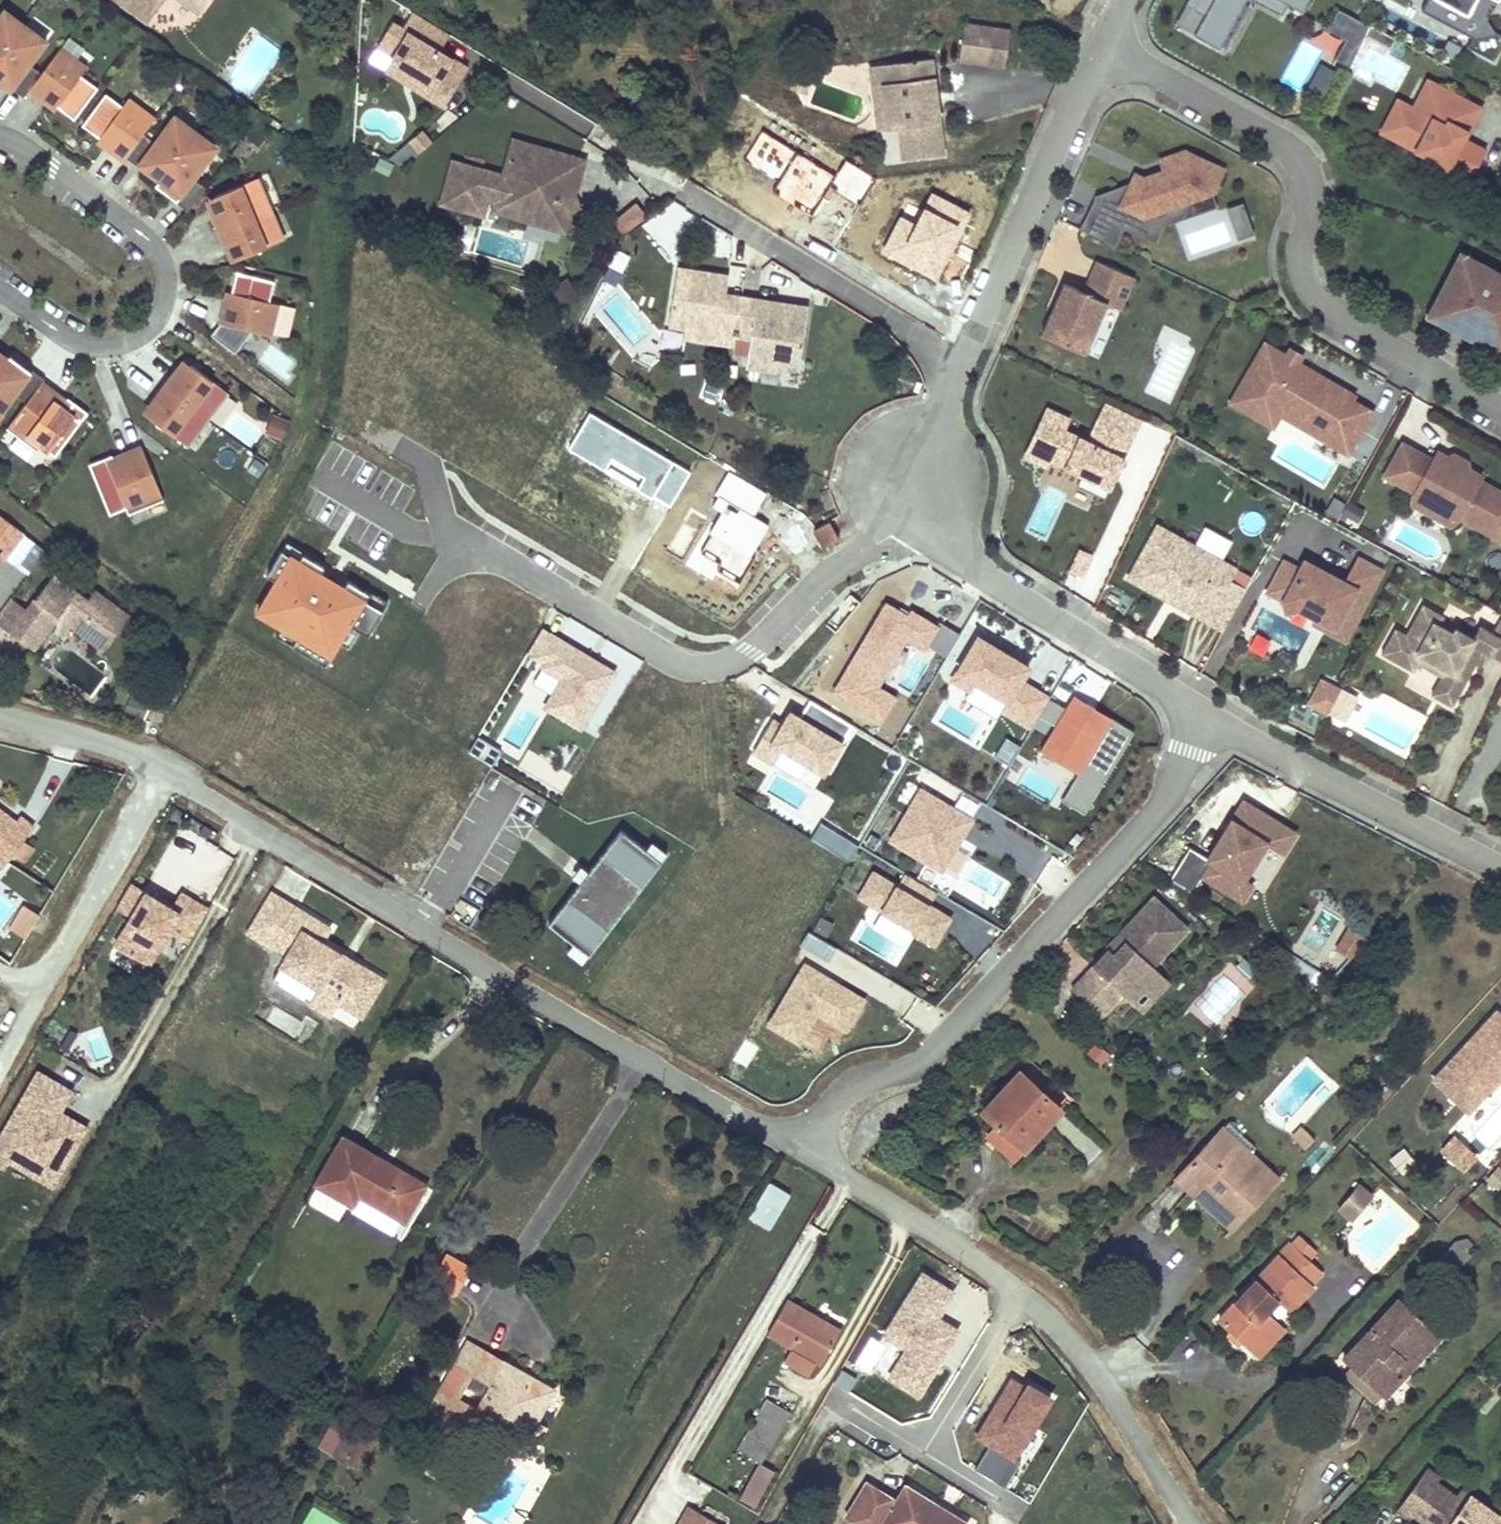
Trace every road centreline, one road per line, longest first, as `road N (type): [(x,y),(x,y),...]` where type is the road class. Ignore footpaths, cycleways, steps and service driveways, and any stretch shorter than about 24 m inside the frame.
road 1 (residential): [(797,1150),(161,765),(0,716)]
road 2 (residential): [(910,480),(880,530),(749,652),(708,664),(669,655),(471,546),(445,524),(431,464),(407,449)]
road 3 (residential): [(797,1150),(849,1089),(929,1055),(1163,802),(1201,712)]
road 4 (residential): [(1100,44),(1291,150),(1309,197),(1302,241),(1309,288),(1334,312),(1500,409)]
road 5 (residential): [(1193,1523),(1099,1375),(1034,1303),(797,1150)]
road 6 (residential): [(910,480),(1100,44)]
road 7 (residential): [(0,290),(95,347),(131,340),(156,322),(166,293),(153,243),(17,141),(0,136)]
road 8 (residential): [(1201,712),(980,570),(910,480)]
road 9 (residential): [(1500,865),(1201,712)]

